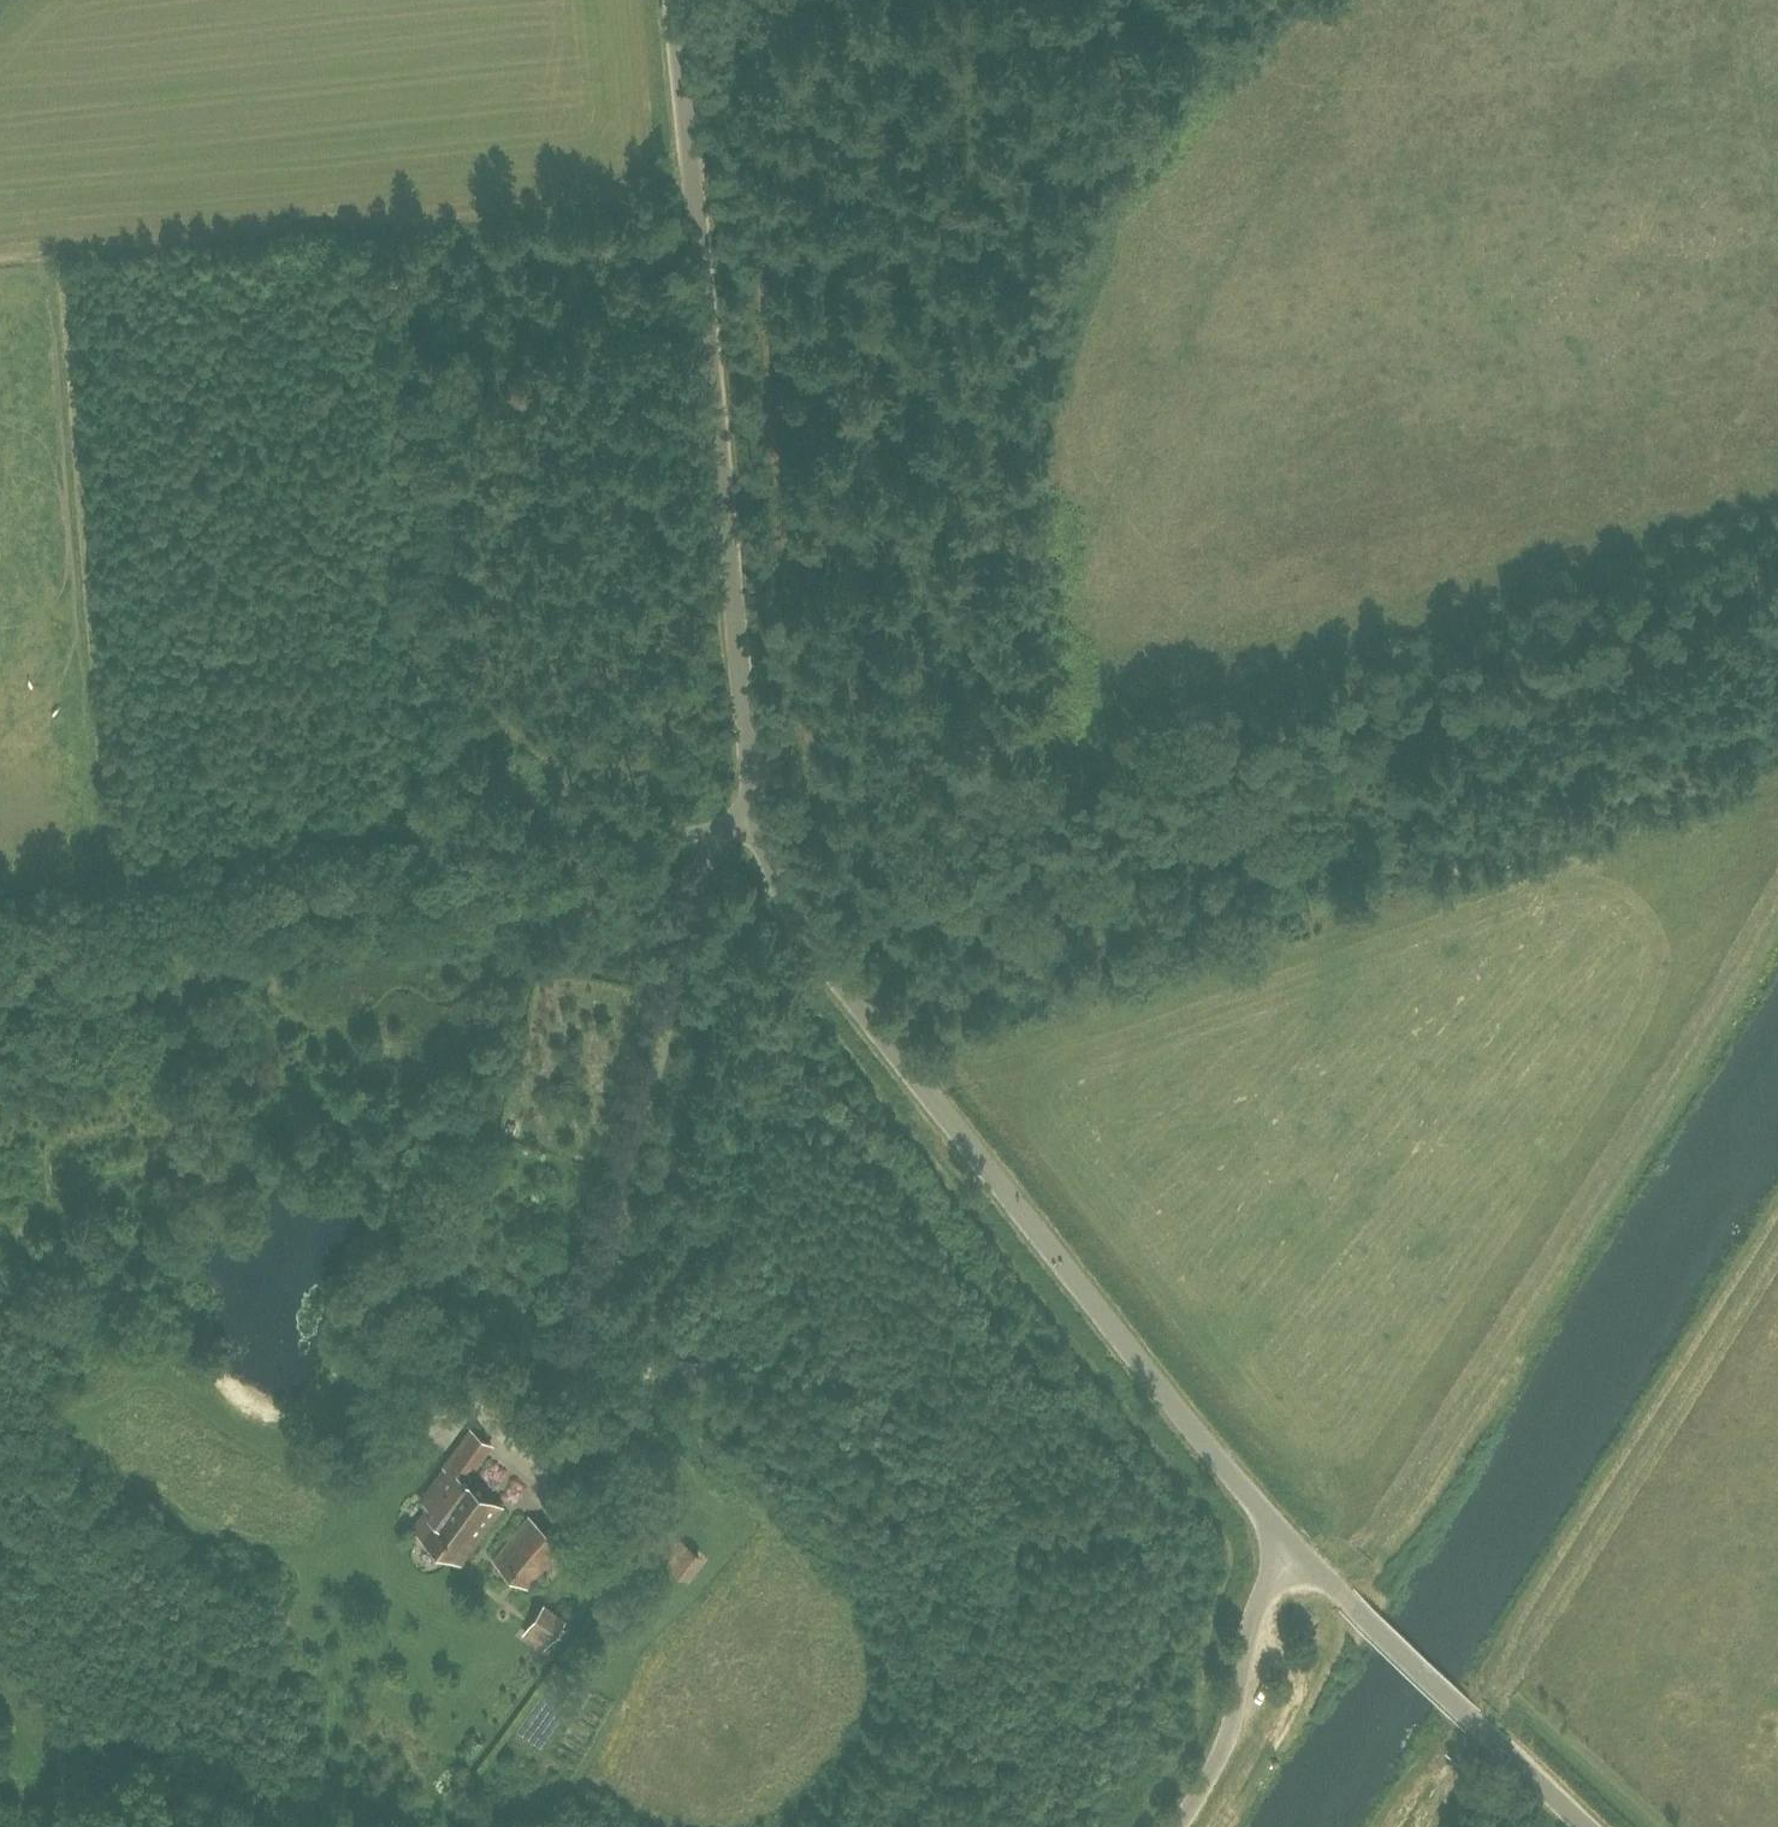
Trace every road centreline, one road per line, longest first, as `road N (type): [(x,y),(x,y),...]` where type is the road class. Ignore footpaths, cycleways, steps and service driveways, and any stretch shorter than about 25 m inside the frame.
road 1 (unclassified): [(1297,1550),(764,889),(734,826)]
road 2 (unclassified): [(734,826),(666,0)]
road 3 (unclassified): [(734,826),(0,933)]
road 4 (unclassified): [(1585,1826),(1297,1550)]
road 5 (unclassified): [(1173,1826),(1224,1746),(1248,1633),(1273,1575),(1297,1550)]

